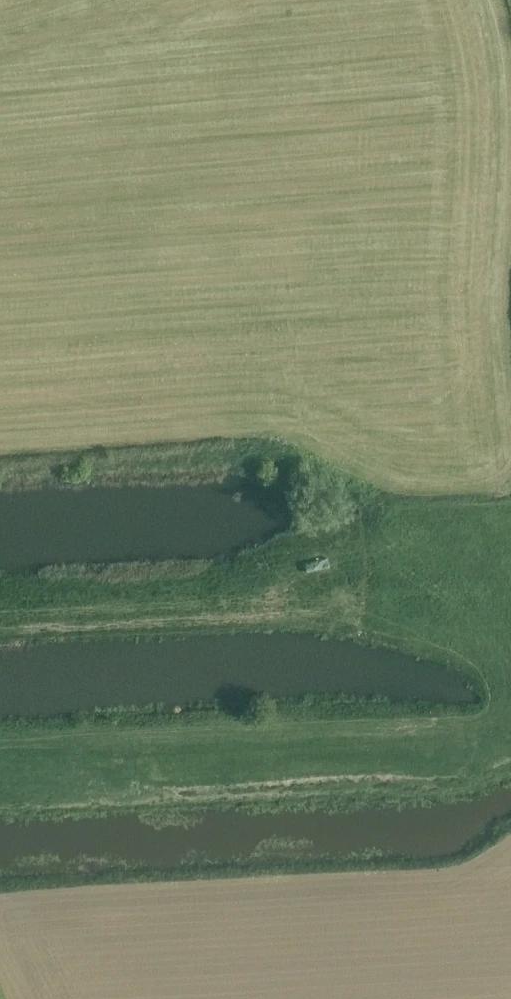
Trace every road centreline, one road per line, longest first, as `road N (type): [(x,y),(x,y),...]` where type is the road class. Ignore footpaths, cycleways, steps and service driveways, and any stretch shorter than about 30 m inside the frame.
road 1 (track): [(0,753),(510,717)]

